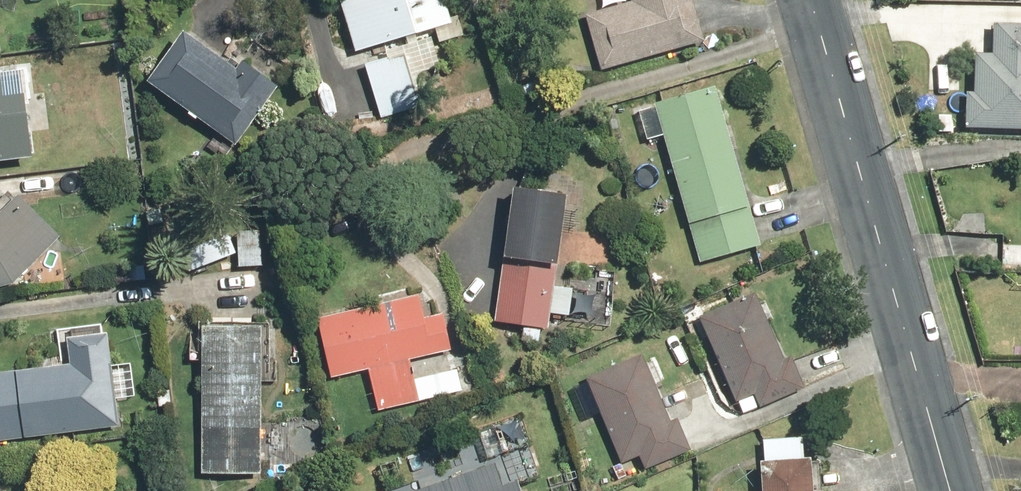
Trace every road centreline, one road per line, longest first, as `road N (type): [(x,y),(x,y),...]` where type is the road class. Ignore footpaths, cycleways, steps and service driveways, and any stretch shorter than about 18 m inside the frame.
road 1 (secondary): [(811,0),(953,490)]

